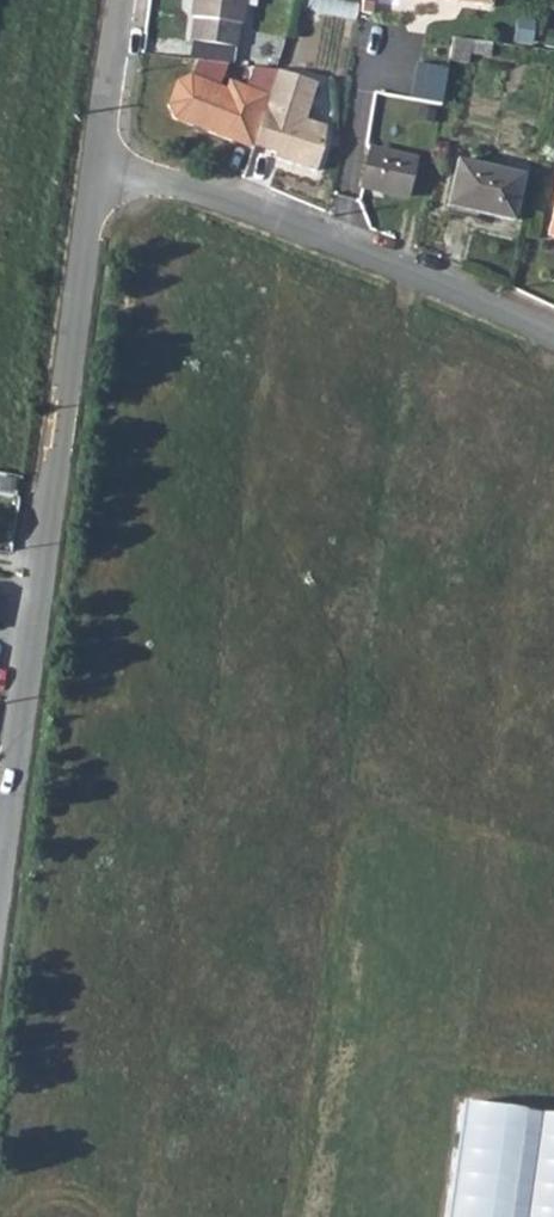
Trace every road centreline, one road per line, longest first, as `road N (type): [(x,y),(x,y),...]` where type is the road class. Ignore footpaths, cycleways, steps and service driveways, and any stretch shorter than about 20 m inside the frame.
road 1 (tertiary): [(97,160),(0,822)]
road 2 (residential): [(97,160),(258,215),(553,338)]
road 3 (tertiary): [(122,0),(97,160)]

